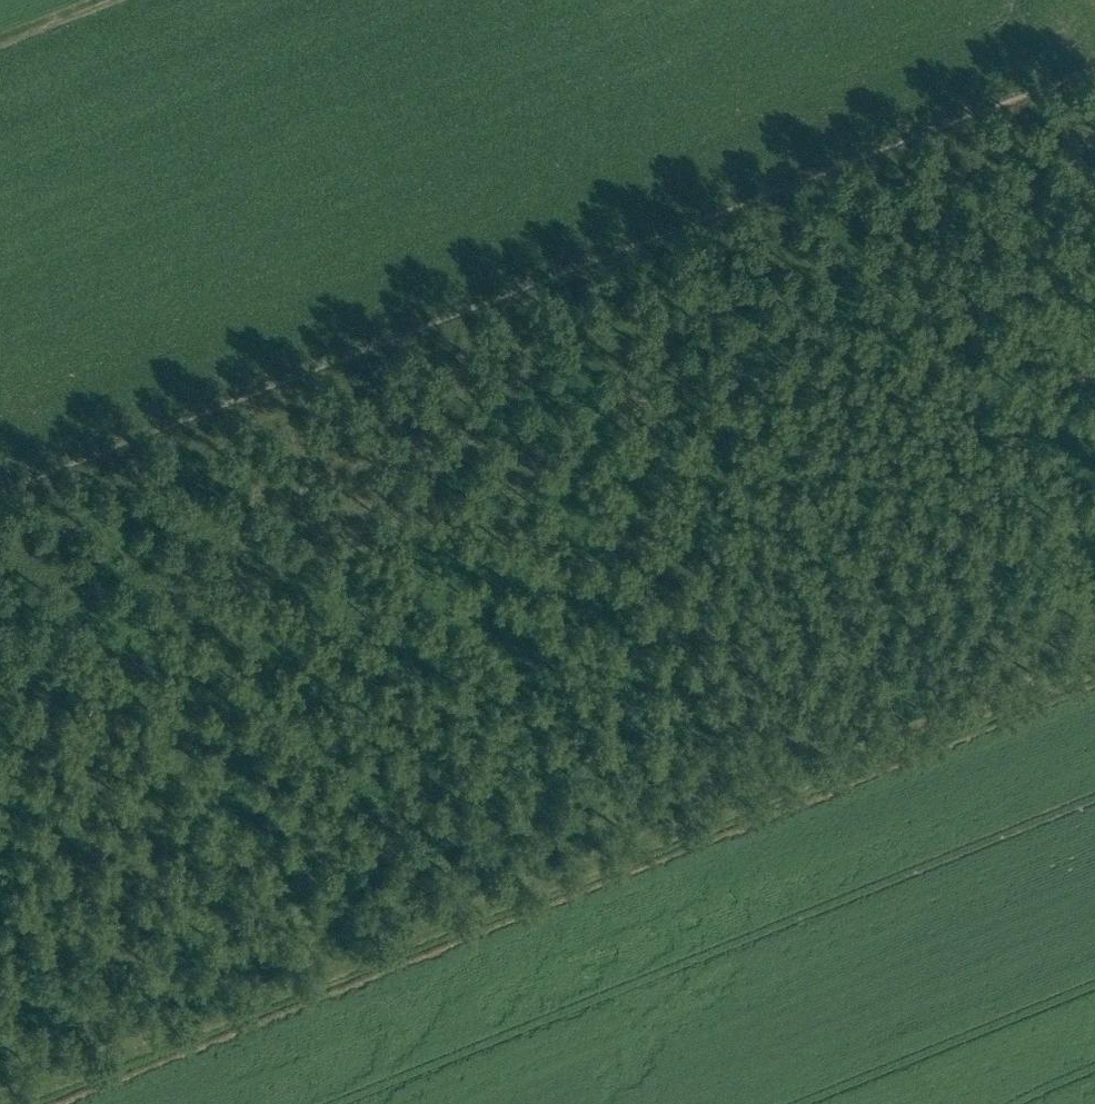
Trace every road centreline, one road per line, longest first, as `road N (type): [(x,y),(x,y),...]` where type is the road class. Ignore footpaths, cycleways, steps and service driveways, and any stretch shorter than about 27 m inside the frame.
road 1 (track): [(0,47),(122,0)]

